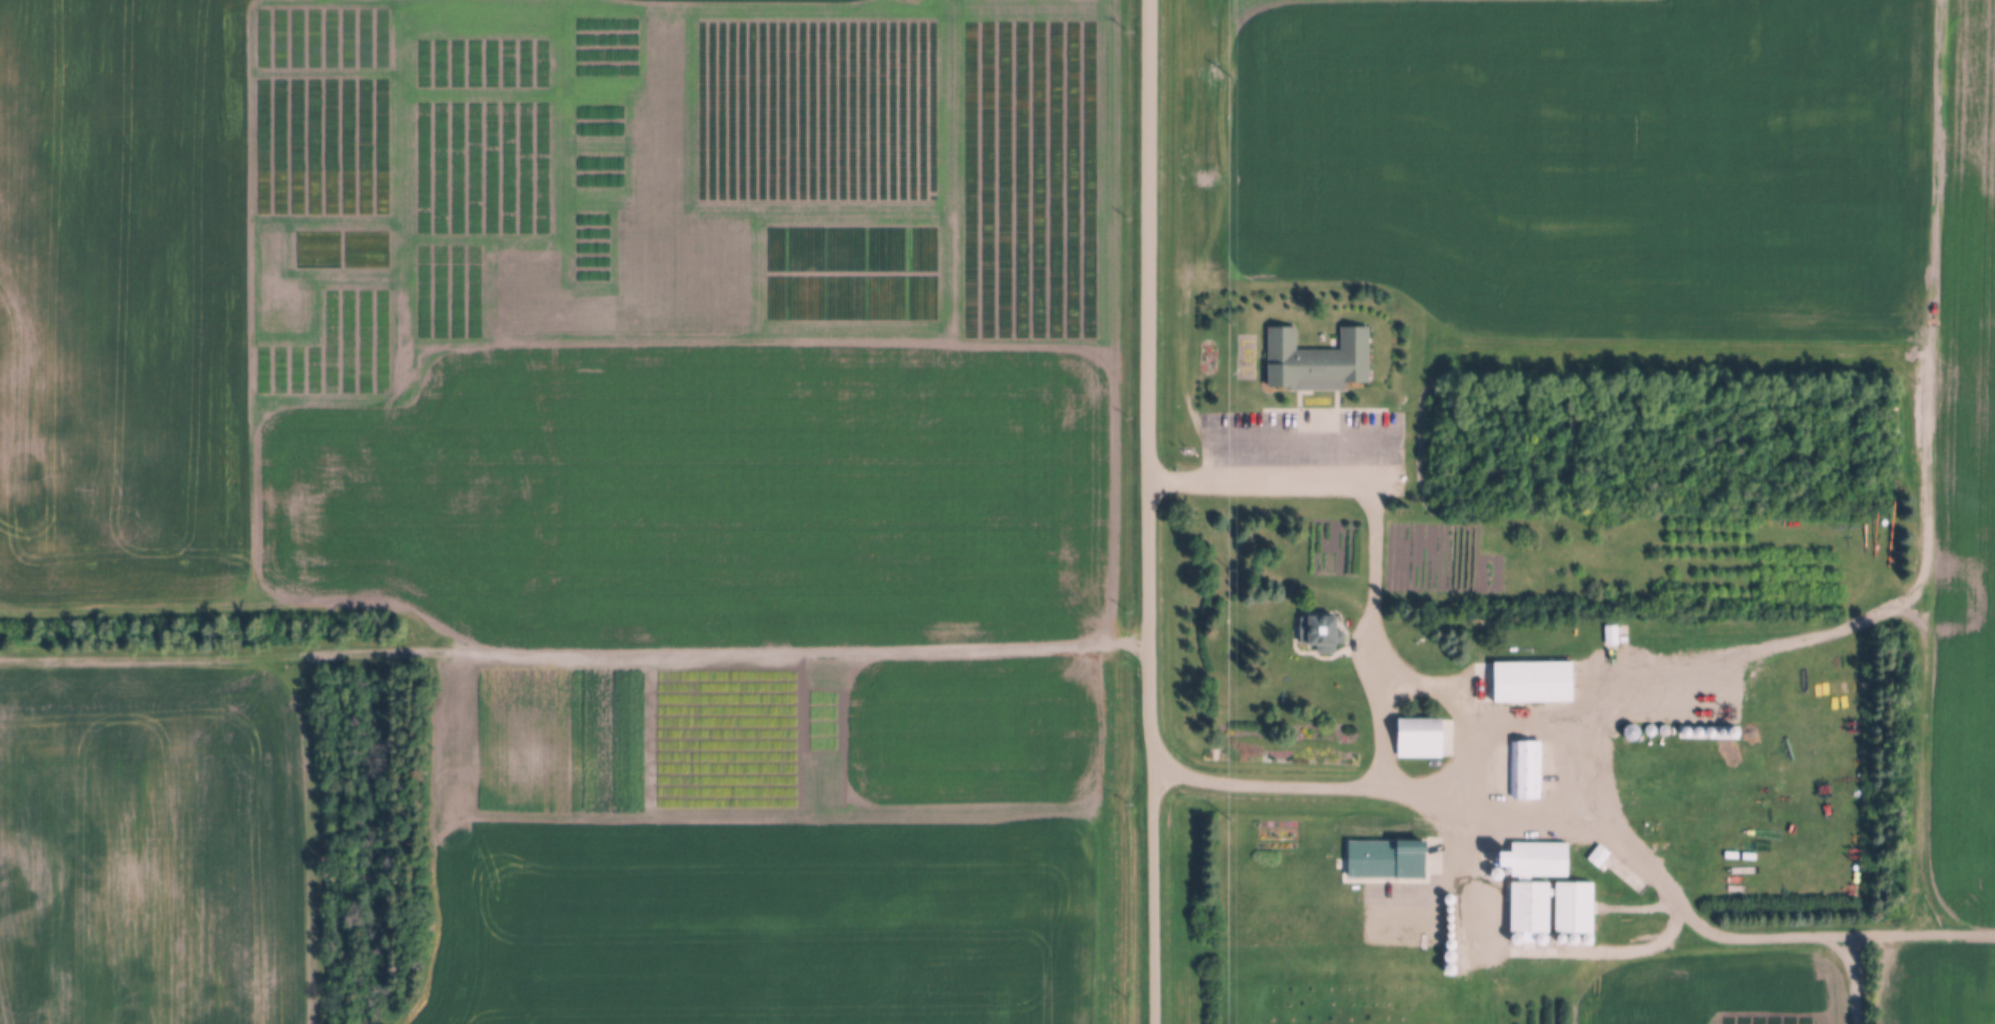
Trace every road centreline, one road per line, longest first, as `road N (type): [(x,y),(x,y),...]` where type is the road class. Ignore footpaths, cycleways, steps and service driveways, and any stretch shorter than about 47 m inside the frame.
road 1 (track): [(0,609),(386,595),(433,647),(551,652),(1063,645),(1153,634)]
road 2 (residential): [(1154,1023),(1153,0)]
road 3 (track): [(1917,587),(1934,326),(1941,0)]
road 4 (track): [(433,647),(0,658)]
road 5 (track): [(318,1023),(314,650)]
road 6 (track): [(1154,953),(1228,951),(1228,1023)]
road 7 (track): [(1994,937),(1854,939)]

